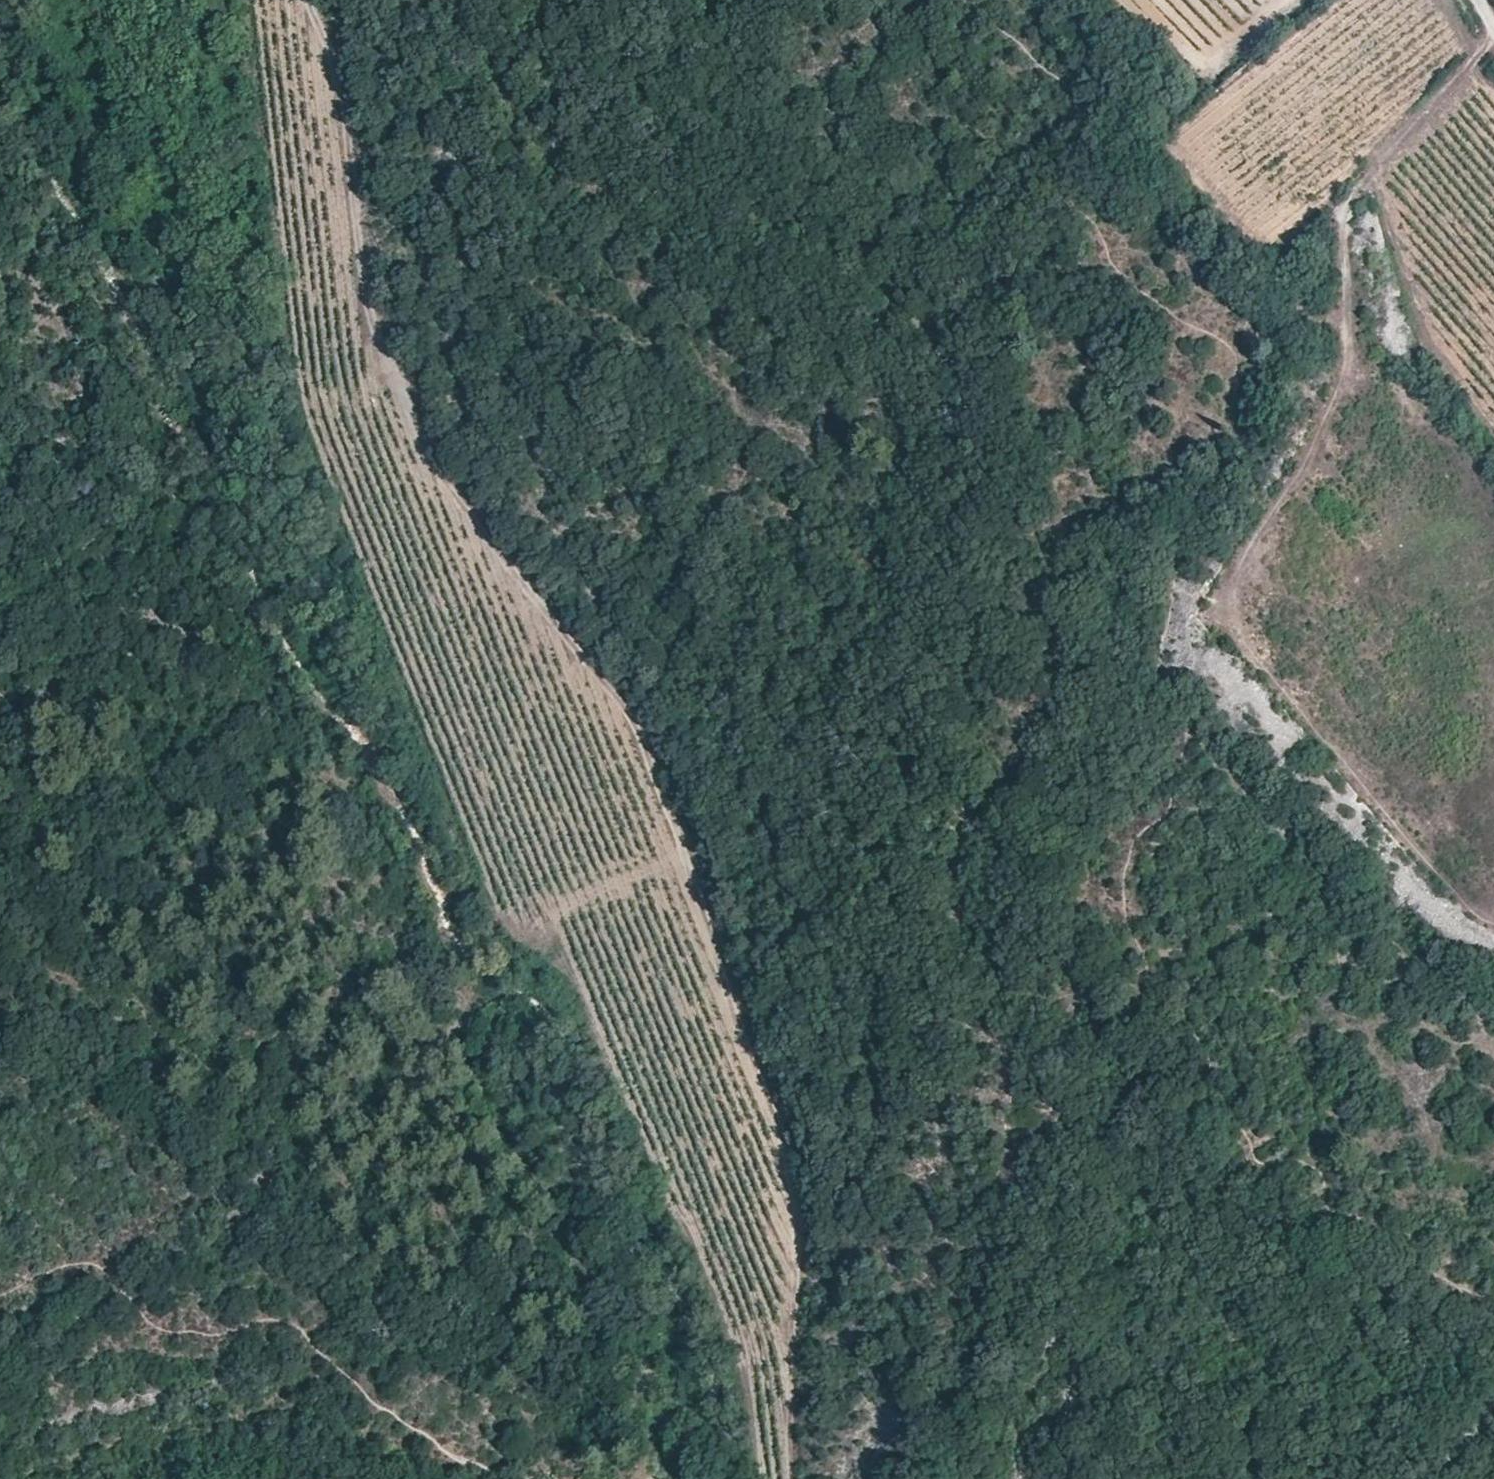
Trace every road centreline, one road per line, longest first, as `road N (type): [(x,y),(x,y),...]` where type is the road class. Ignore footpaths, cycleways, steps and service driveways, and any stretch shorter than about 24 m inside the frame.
road 1 (track): [(315,0),(381,356),(412,403),(436,483),(482,528),(627,712),(783,1117),(796,1214),(787,1391),(798,1478)]
road 2 (track): [(1345,369),(1343,207),(1493,34)]

